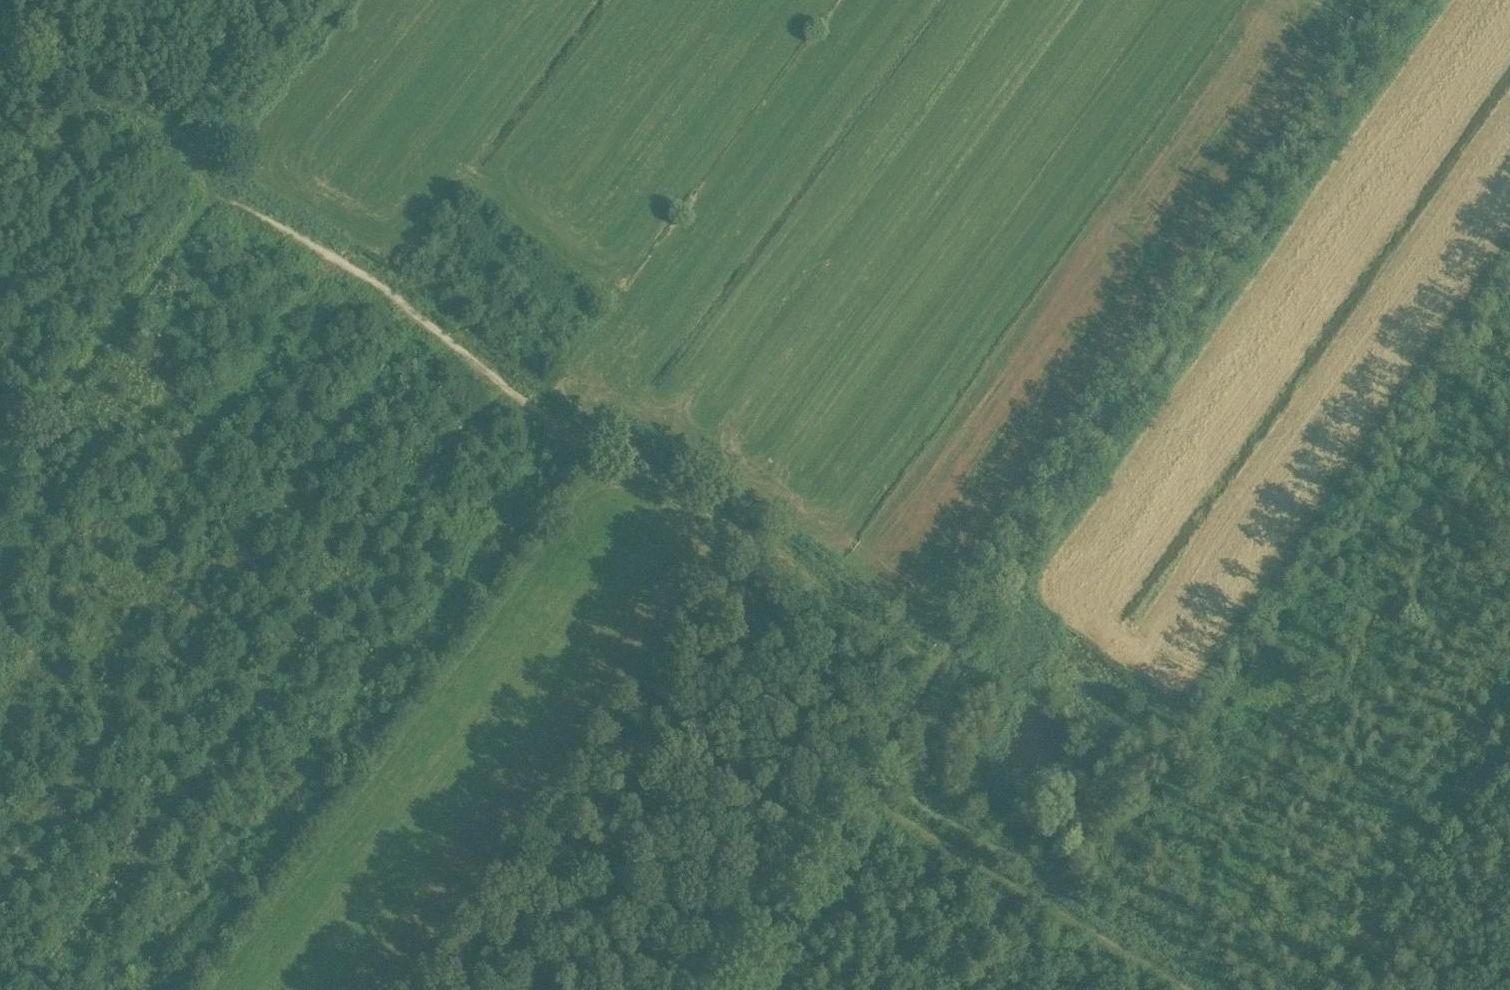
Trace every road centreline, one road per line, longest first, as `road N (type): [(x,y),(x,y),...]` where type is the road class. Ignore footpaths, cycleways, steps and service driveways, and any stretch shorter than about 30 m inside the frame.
road 1 (track): [(215,197),(396,298),(607,464),(652,474),(937,672)]
road 2 (track): [(937,672),(1415,0)]
road 3 (track): [(510,390),(447,445),(309,615),(235,739),(27,989)]
road 4 (track): [(854,785),(1187,989)]
road 5 (track): [(0,477),(215,197)]
road 6 (track): [(1310,989),(1509,724)]
road 7 (track): [(215,197),(192,147),(77,76),(0,10)]
road 8 (track): [(854,785),(708,989)]
road 9 (track): [(937,672),(854,785)]

